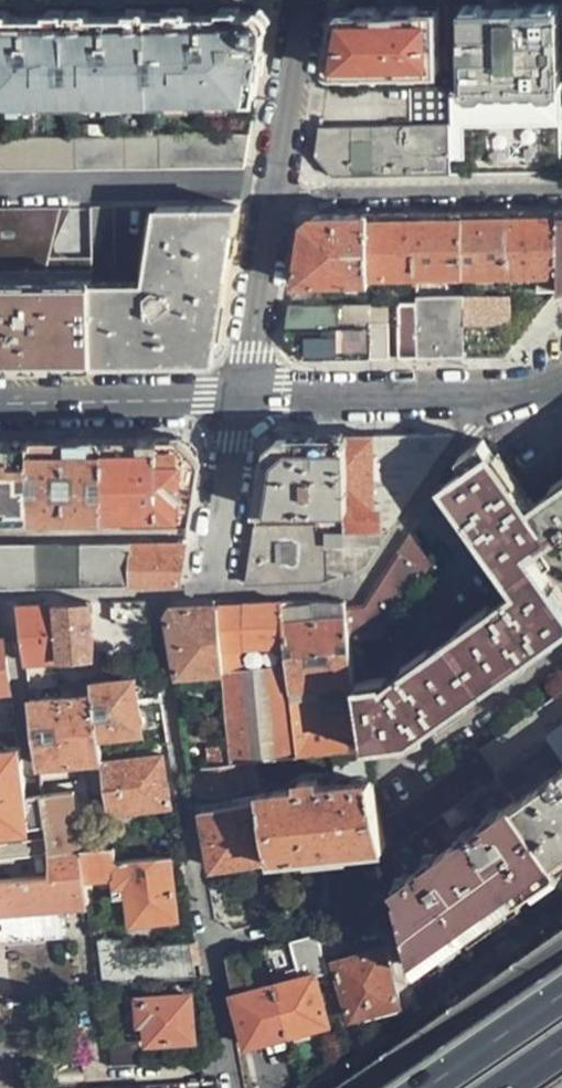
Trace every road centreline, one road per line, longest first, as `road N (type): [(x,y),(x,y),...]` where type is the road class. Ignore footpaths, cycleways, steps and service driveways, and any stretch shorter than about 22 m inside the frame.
road 1 (residential): [(234,1087),(156,593)]
road 2 (residential): [(239,401),(486,402),(561,377)]
road 3 (residential): [(561,922),(324,1087)]
road 4 (residential): [(273,197),(561,191)]
road 5 (trunk): [(561,946),(359,1087)]
road 6 (residential): [(0,404),(239,401)]
road 7 (residential): [(273,197),(239,401)]
road 8 (residential): [(305,0),(273,197)]
road 9 (residential): [(239,401),(208,593)]
road 10 (trunk): [(561,988),(417,1087)]

